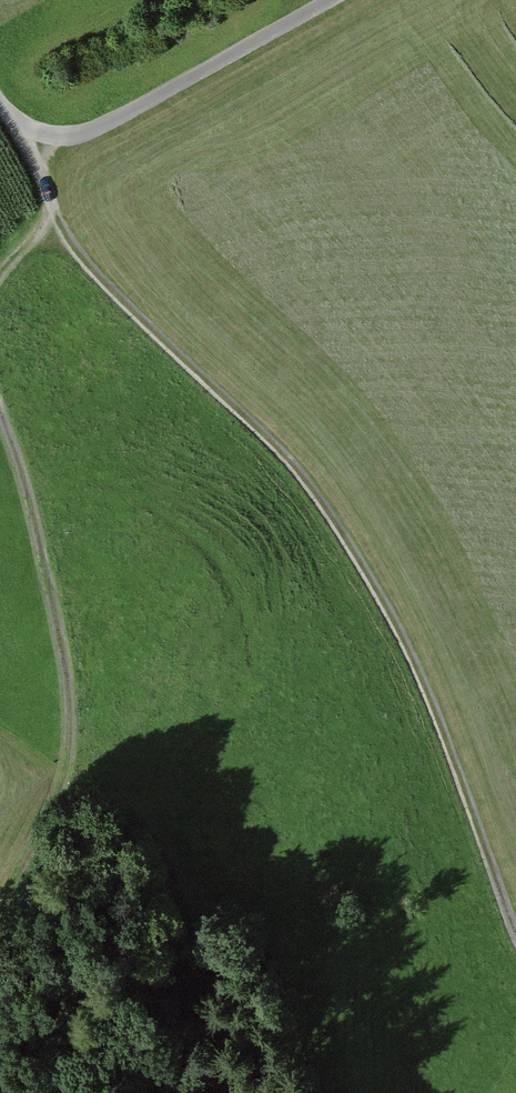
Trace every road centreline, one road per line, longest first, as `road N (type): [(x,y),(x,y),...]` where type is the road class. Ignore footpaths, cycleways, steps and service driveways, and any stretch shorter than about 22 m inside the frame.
road 1 (track): [(515,928),(432,697),(364,572),(257,425),(114,294),(51,209)]
road 2 (track): [(0,412),(36,528),(69,707),(67,755),(27,872),(0,922)]
road 3 (unclassified): [(0,104),(35,132),(76,135),(332,0)]
road 4 (track): [(18,123),(51,209),(0,276)]

